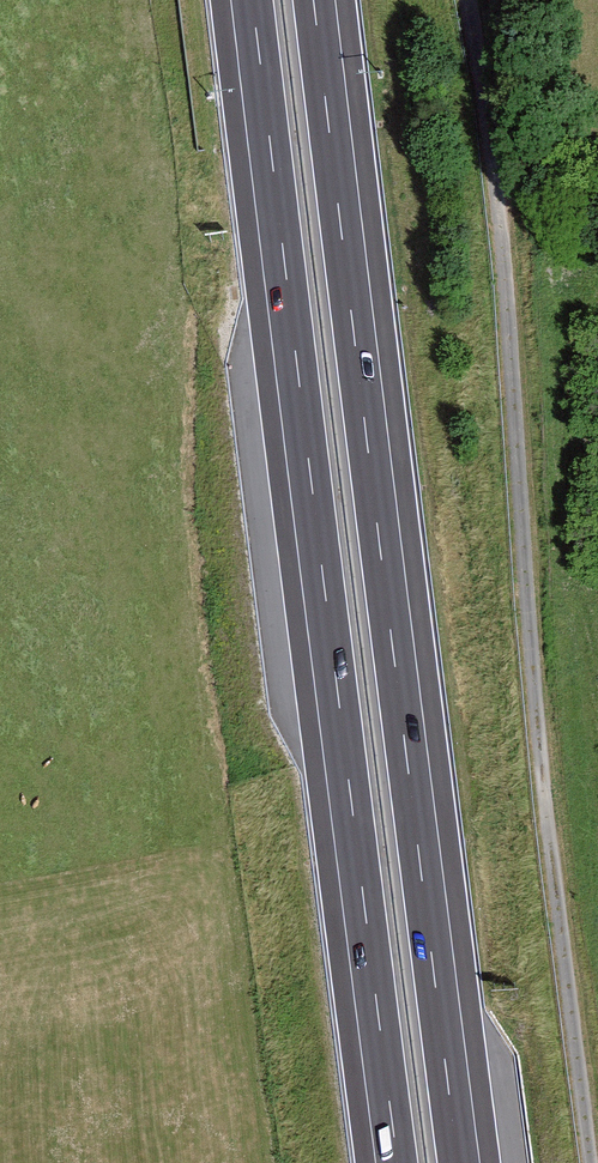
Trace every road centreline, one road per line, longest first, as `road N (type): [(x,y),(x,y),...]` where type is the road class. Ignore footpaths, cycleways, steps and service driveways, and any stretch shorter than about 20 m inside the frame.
road 1 (motorway): [(459,1162),(314,0)]
road 2 (motorway): [(253,0),(397,1162)]
road 3 (track): [(466,0),(500,228),(538,730),(592,1162)]

